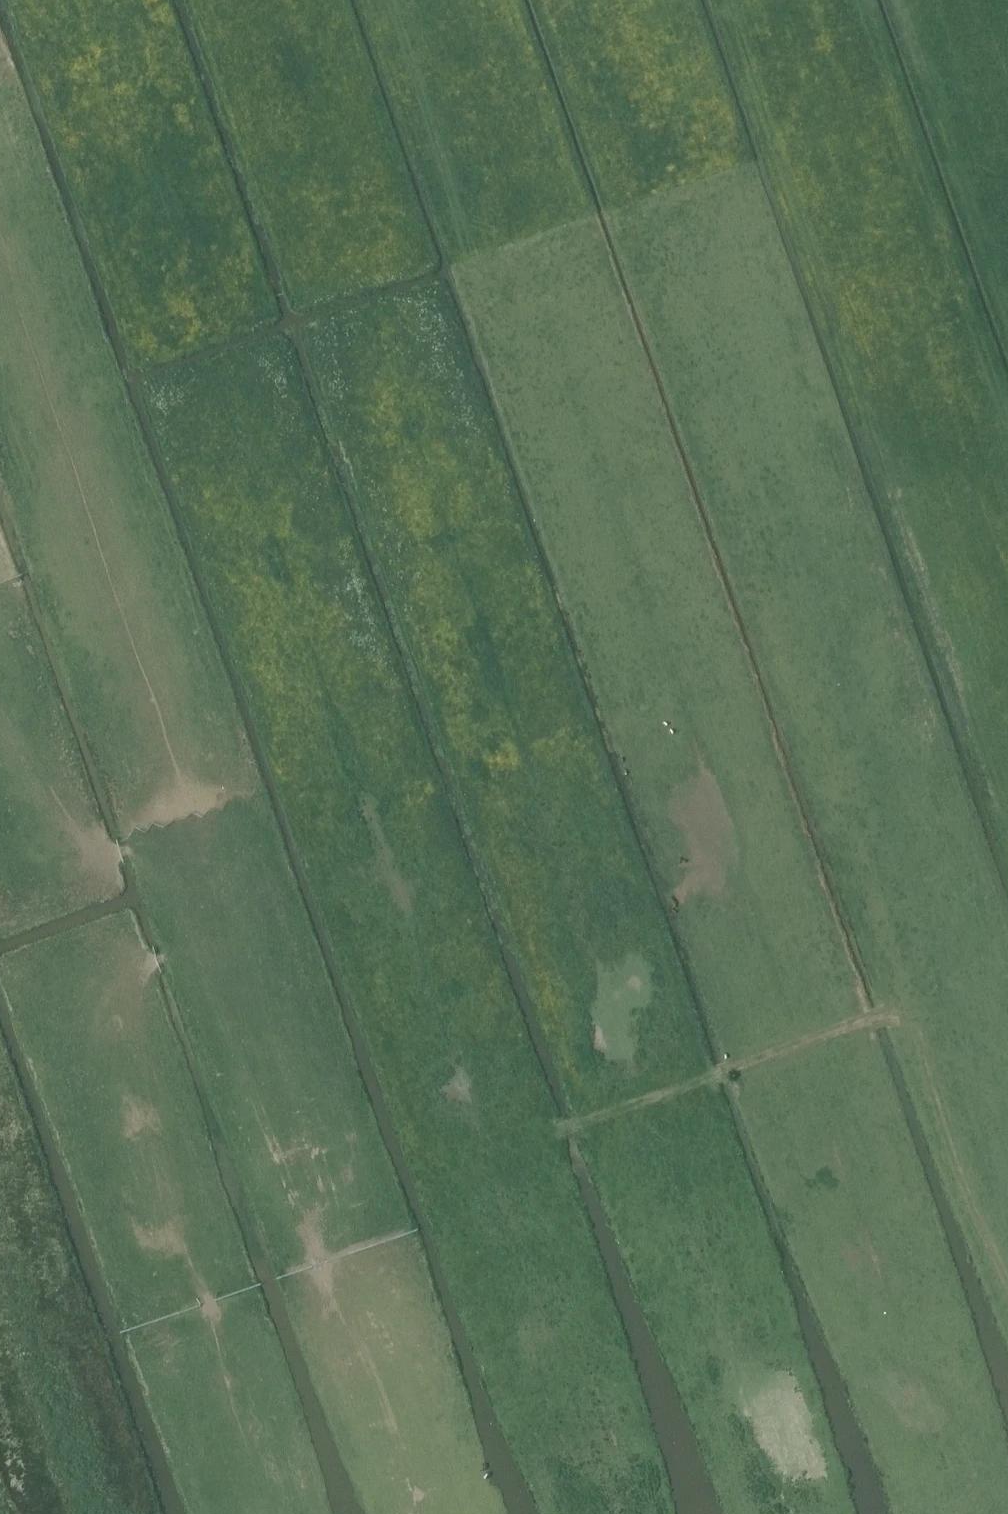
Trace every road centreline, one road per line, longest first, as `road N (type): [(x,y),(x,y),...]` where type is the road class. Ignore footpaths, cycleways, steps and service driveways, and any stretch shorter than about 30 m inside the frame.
road 1 (track): [(555,1135),(909,1008),(1007,1281)]

